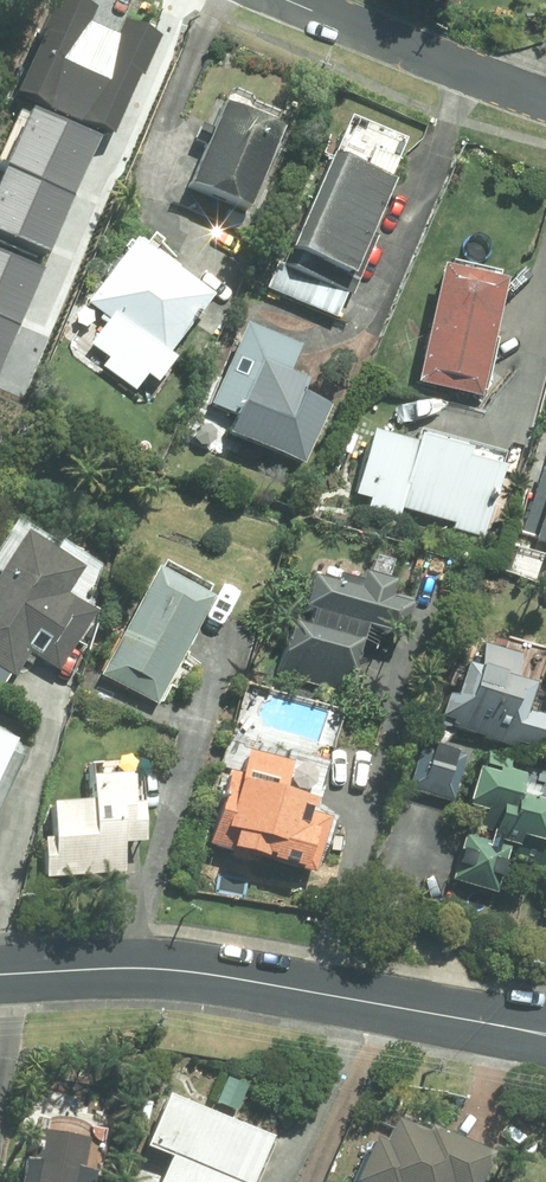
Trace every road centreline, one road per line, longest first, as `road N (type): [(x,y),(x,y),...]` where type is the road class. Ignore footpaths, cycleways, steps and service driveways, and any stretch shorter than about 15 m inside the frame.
road 1 (tertiary): [(0,974),(215,975),(545,1037)]
road 2 (residential): [(545,97),(297,0)]

